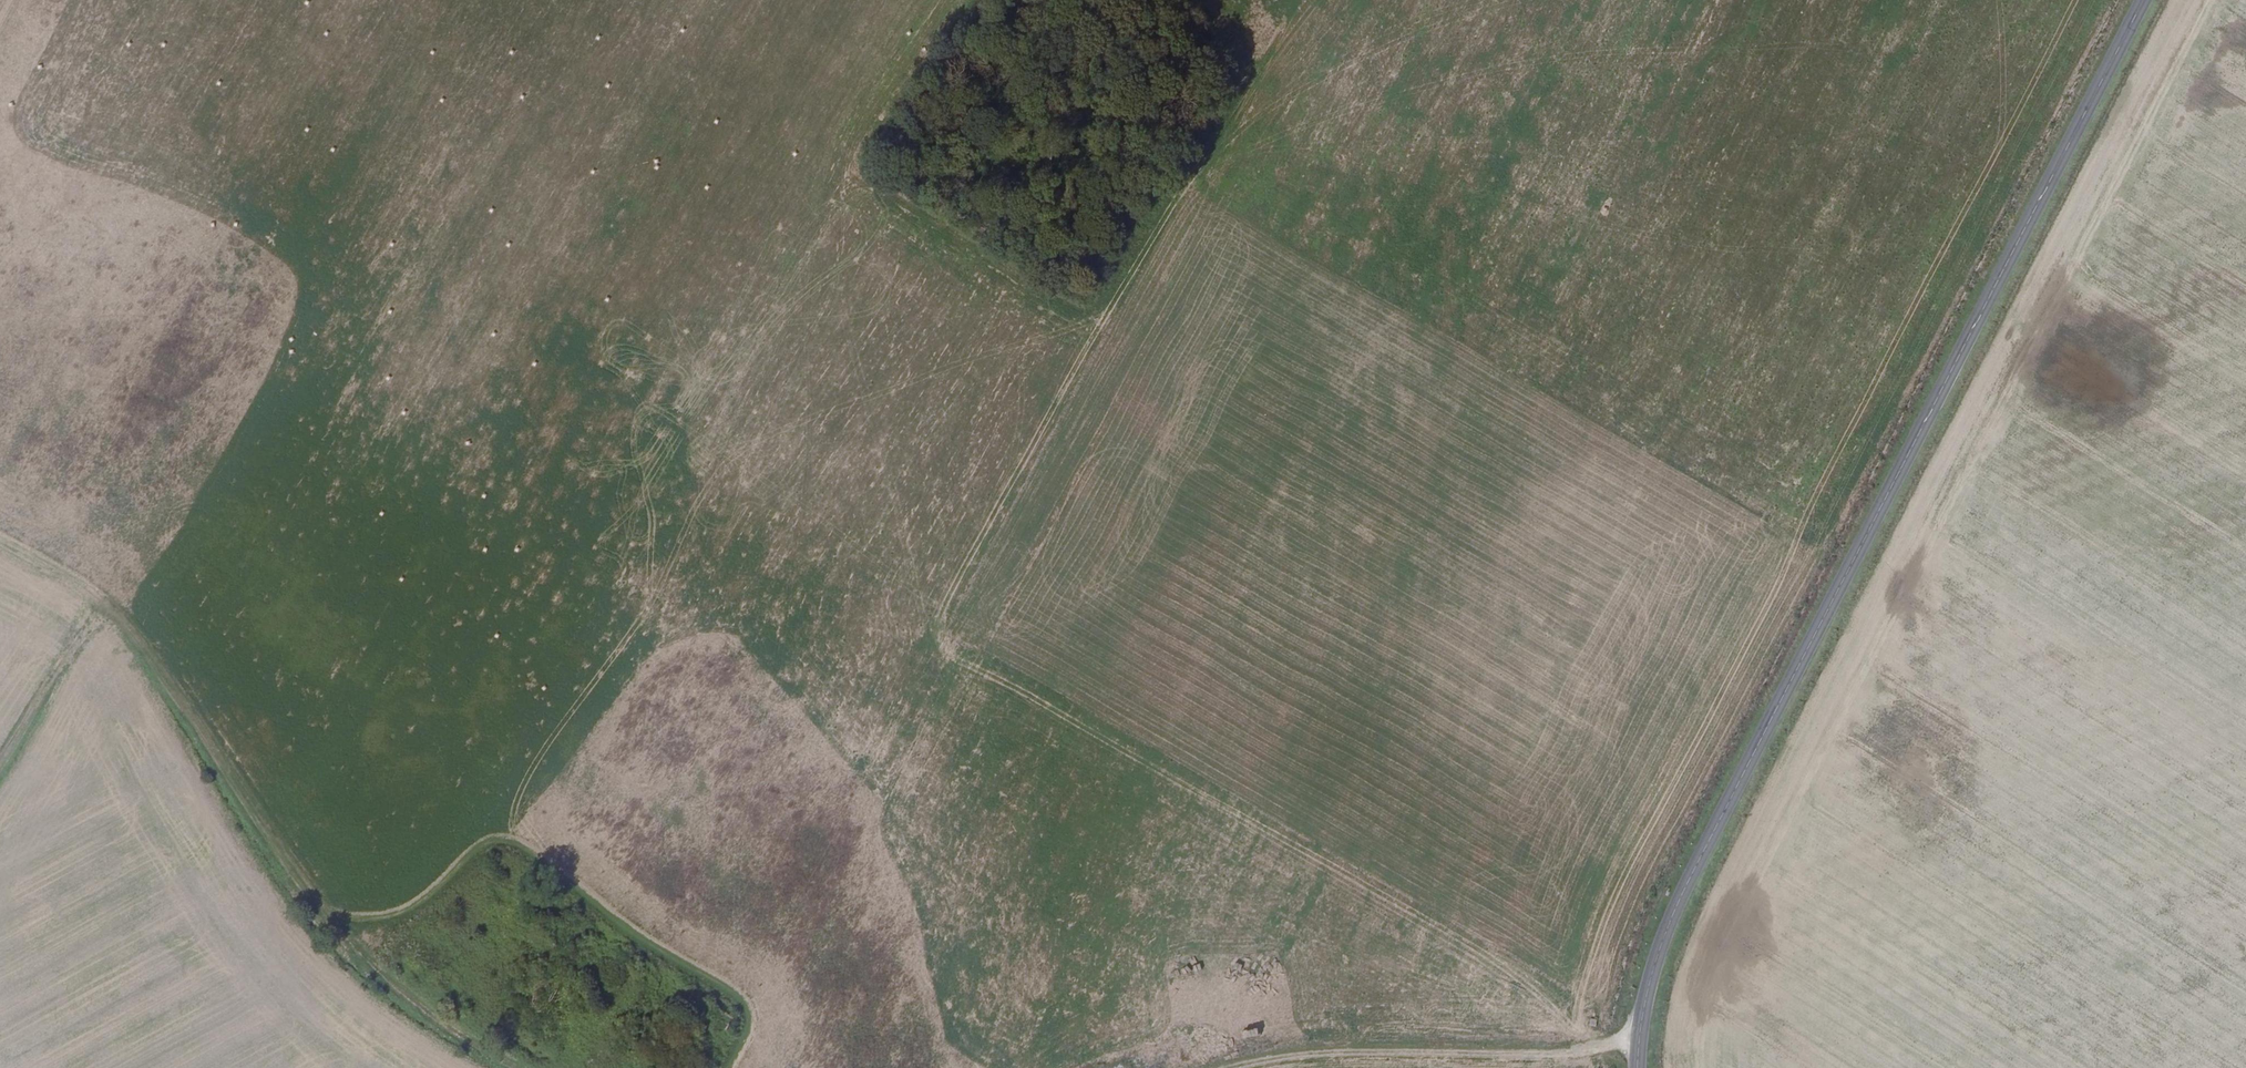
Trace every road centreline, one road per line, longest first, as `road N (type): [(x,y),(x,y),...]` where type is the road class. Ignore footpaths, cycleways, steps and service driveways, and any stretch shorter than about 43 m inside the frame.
road 1 (tertiary): [(2153,0),(1690,876),(1646,992),(1636,1067)]
road 2 (track): [(304,890),(137,636),(0,541)]
road 3 (track): [(1230,1067),(1332,1054),(1572,1053),(1638,1041)]
road 4 (track): [(304,890),(415,1004),(507,1067)]
road 5 (track): [(96,605),(0,765)]

